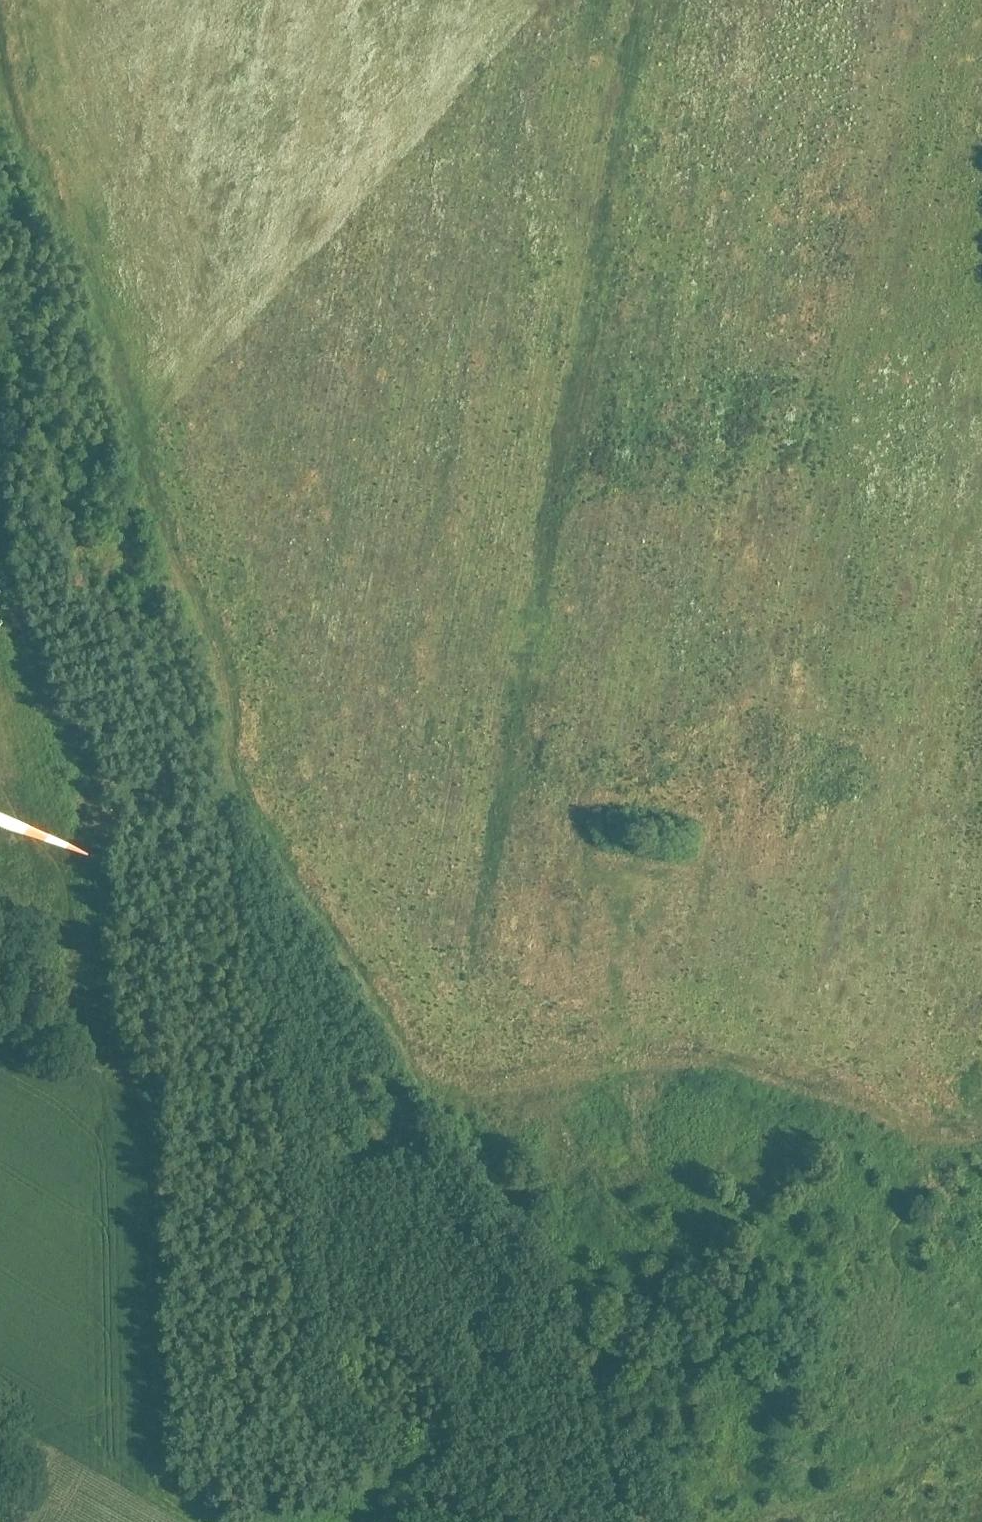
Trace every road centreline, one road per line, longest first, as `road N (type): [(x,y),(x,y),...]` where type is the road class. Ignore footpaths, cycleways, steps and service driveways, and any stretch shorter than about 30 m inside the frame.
road 1 (track): [(0,811),(45,846),(66,884),(65,916),(0,938)]

